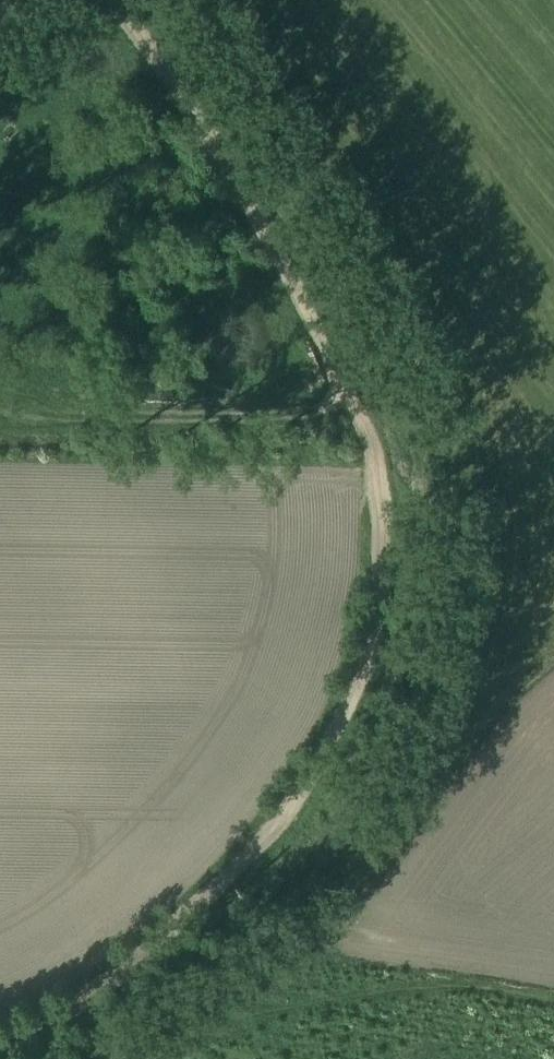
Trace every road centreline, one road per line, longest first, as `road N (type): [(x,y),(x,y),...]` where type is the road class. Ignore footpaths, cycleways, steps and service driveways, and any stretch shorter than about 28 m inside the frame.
road 1 (track): [(170,1001),(282,902),(363,788),(418,675),(429,569),(421,465),(398,380),(325,237),(174,0)]
road 2 (track): [(130,966),(208,909),(302,793),(377,665),(390,517),(361,413),(240,191),(112,0)]
road 3 (track): [(170,1001),(191,1021),(224,1022),(437,983),(553,999)]
road 4 (track): [(0,411),(361,413)]
road 5 (track): [(0,1042),(130,966)]

